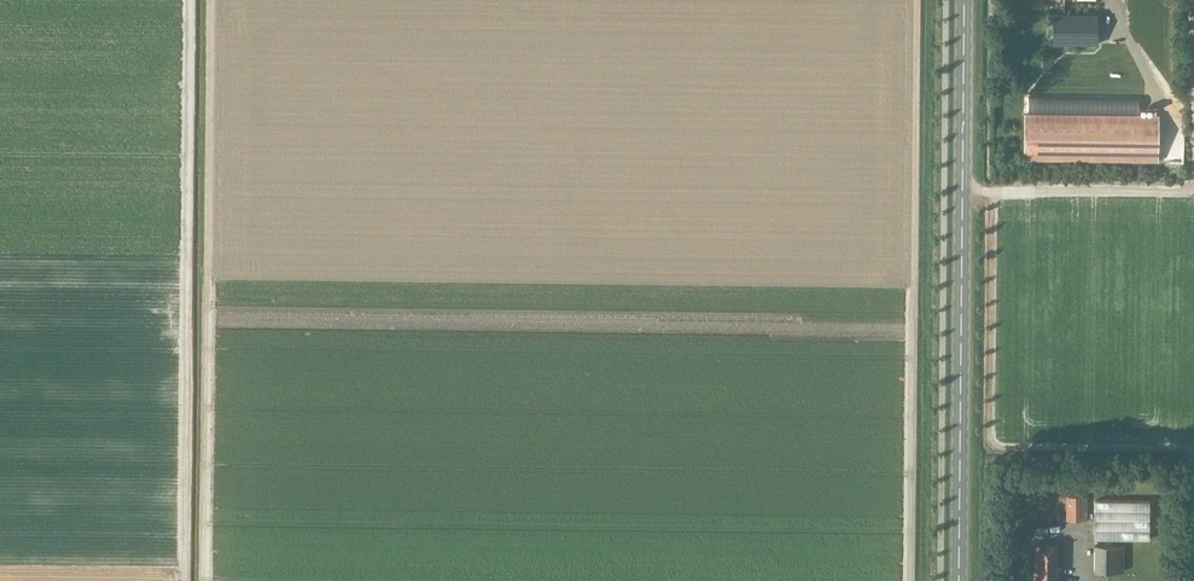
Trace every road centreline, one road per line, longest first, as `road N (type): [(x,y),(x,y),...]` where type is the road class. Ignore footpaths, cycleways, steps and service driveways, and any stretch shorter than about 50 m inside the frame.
road 1 (secondary): [(959,580),(964,0)]

